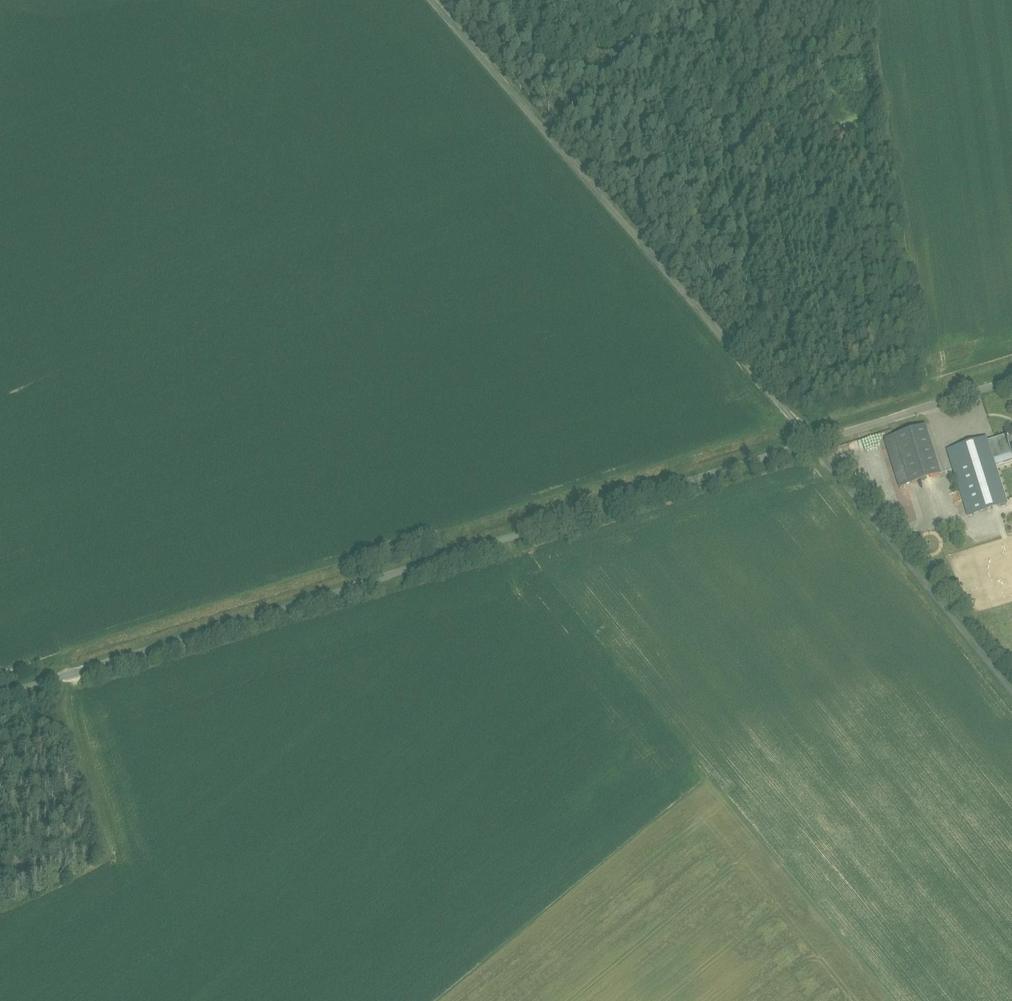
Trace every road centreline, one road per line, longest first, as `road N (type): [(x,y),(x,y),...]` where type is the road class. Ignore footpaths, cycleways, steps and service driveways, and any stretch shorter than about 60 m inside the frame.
road 1 (residential): [(0,695),(815,447)]
road 2 (unclassified): [(434,0),(815,447)]
road 3 (unclassified): [(815,447),(1011,693)]
road 4 (residential): [(815,447),(1011,384)]

